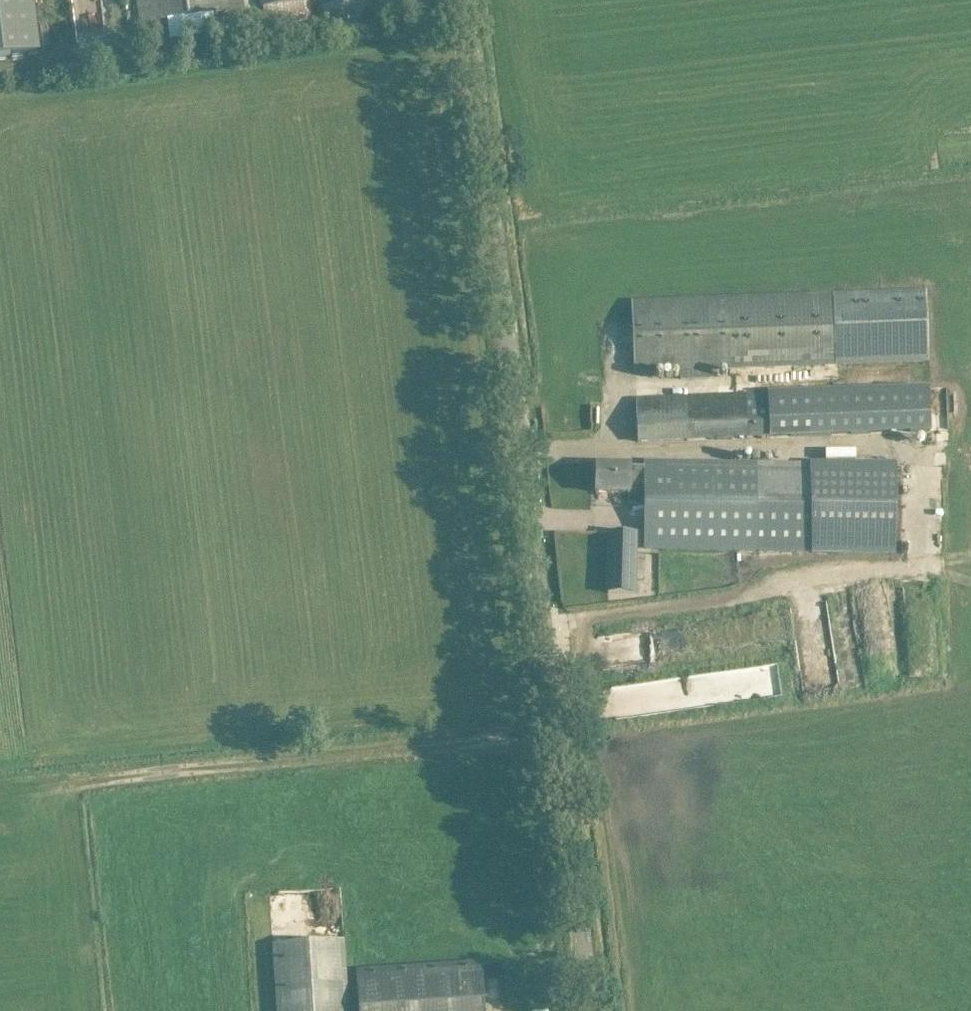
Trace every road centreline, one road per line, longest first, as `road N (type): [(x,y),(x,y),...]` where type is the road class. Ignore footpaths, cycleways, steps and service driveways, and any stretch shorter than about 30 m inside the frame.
road 1 (unclassified): [(597,1010),(472,0)]

